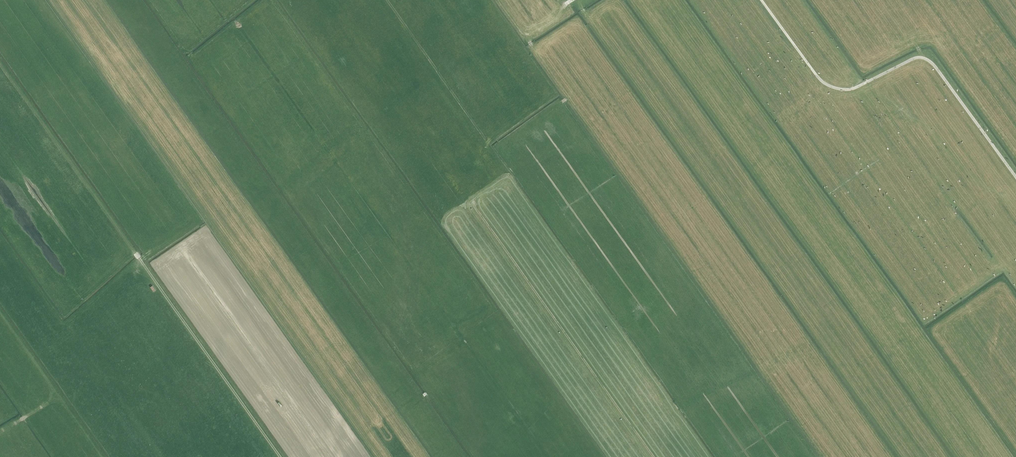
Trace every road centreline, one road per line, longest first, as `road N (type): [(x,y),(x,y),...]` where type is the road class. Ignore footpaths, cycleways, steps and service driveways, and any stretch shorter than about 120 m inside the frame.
road 1 (track): [(280,456),(135,253)]
road 2 (track): [(922,57),(851,91),(833,89),(761,0)]
road 3 (track): [(1015,179),(922,57)]

